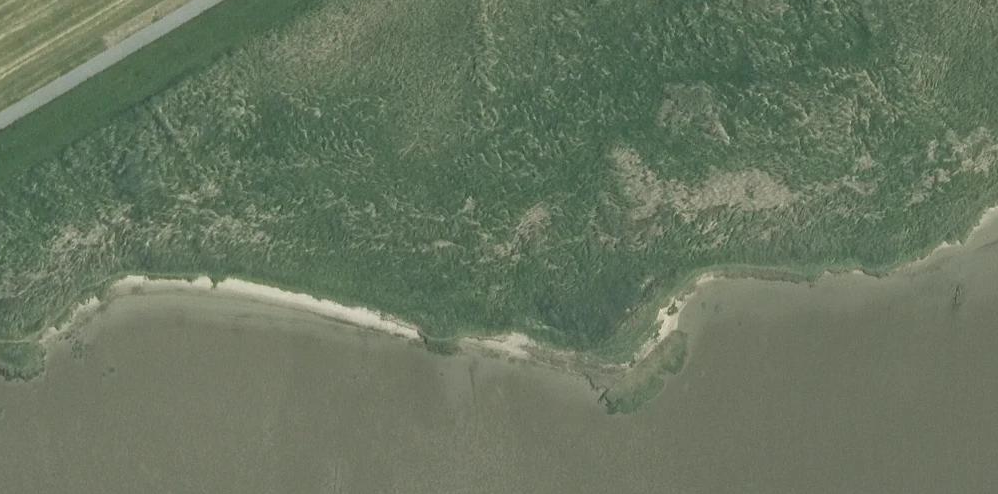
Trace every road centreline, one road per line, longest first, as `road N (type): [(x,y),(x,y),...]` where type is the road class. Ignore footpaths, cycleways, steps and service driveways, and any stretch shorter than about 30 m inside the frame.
road 1 (track): [(208,0),(0,120)]

